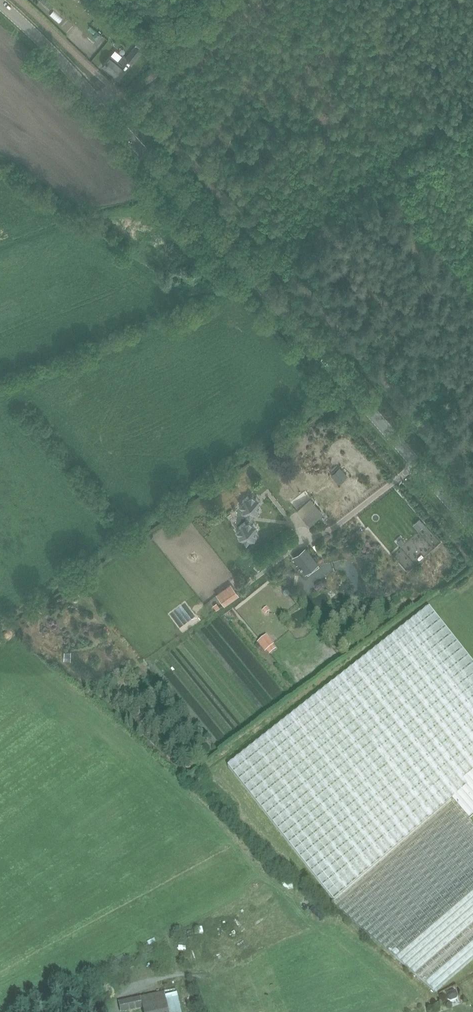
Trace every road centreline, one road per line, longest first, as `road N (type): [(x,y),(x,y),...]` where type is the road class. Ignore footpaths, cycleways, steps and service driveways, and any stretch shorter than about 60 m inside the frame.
road 1 (tertiary): [(472,528),(105,111),(0,4)]

